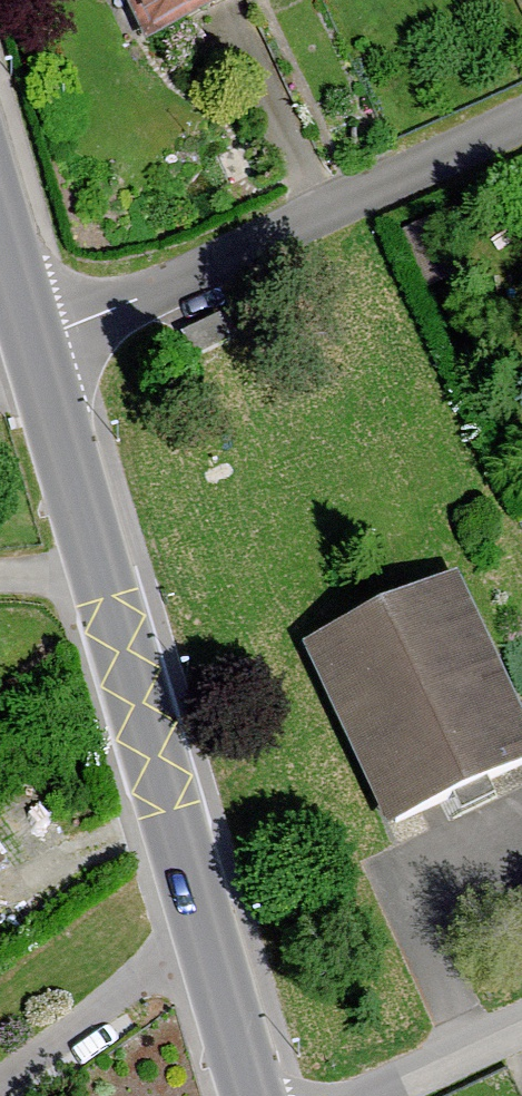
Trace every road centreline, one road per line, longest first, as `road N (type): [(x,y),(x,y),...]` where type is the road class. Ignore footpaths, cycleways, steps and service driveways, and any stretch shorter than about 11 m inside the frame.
road 1 (tertiary): [(259,1095),(39,346)]
road 2 (residential): [(39,346),(521,122)]
road 3 (unclassified): [(370,1095),(521,1021)]
road 4 (tertiary): [(39,346),(0,211)]

